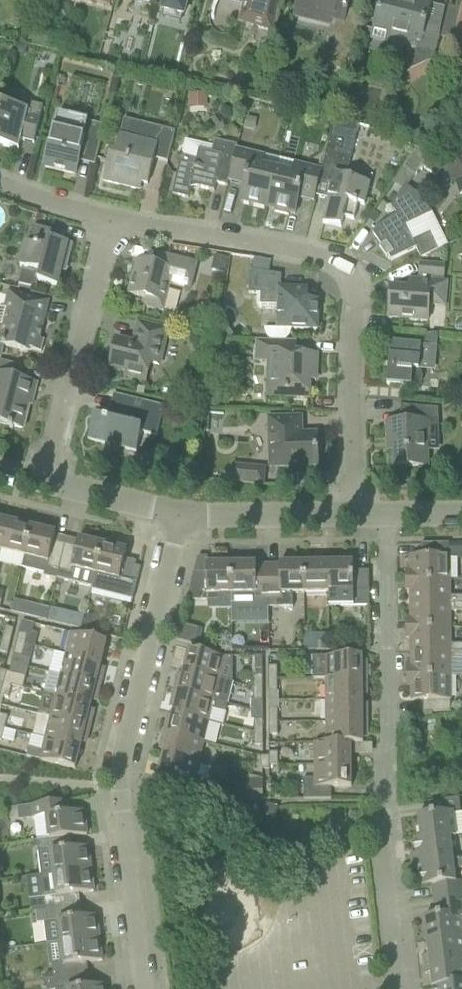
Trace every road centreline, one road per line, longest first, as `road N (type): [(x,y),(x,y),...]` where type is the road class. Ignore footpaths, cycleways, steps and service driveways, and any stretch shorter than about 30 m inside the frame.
road 1 (residential): [(350,522),(350,280),(336,263),(302,250),(106,219)]
road 2 (residential): [(387,802),(386,522)]
road 3 (residential): [(128,789),(136,718),(186,518)]
road 4 (residential): [(47,487),(106,219)]
road 5 (unclassified): [(128,789),(151,988)]
road 6 (unclassified): [(407,988),(387,802)]
road 7 (residential): [(350,522),(186,518)]
road 8 (residential): [(186,518),(47,487)]

